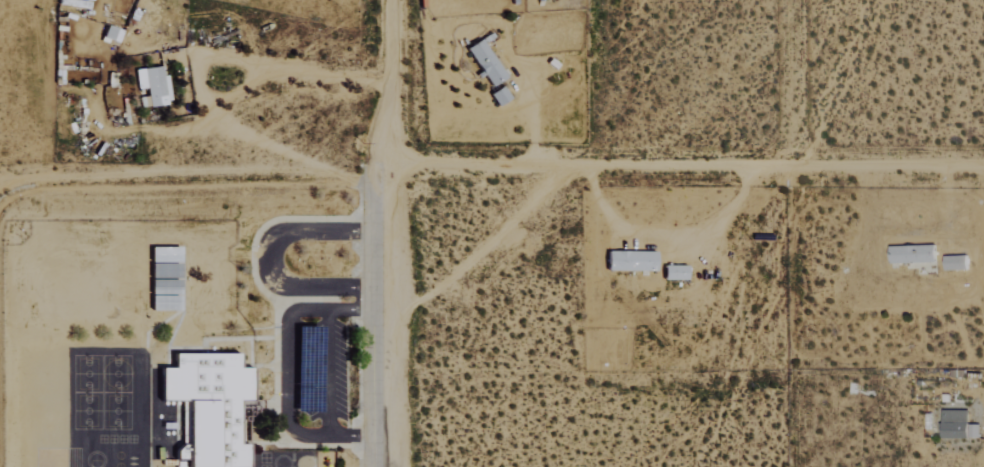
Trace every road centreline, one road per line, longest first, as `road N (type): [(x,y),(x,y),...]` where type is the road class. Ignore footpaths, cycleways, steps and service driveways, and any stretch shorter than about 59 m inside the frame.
road 1 (track): [(983,170),(376,165)]
road 2 (residential): [(373,466),(376,165)]
road 3 (track): [(376,165),(390,0)]

